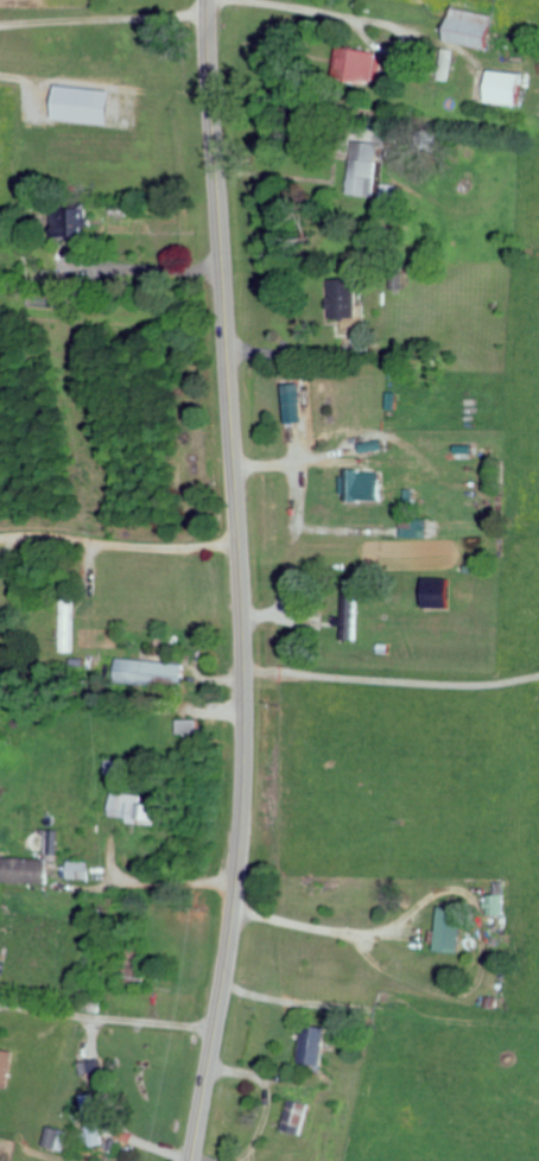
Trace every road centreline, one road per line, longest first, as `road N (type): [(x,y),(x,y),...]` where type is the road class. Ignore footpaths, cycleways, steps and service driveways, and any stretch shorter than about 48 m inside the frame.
road 1 (primary): [(192,1160),(239,881),(247,747),(206,0)]

